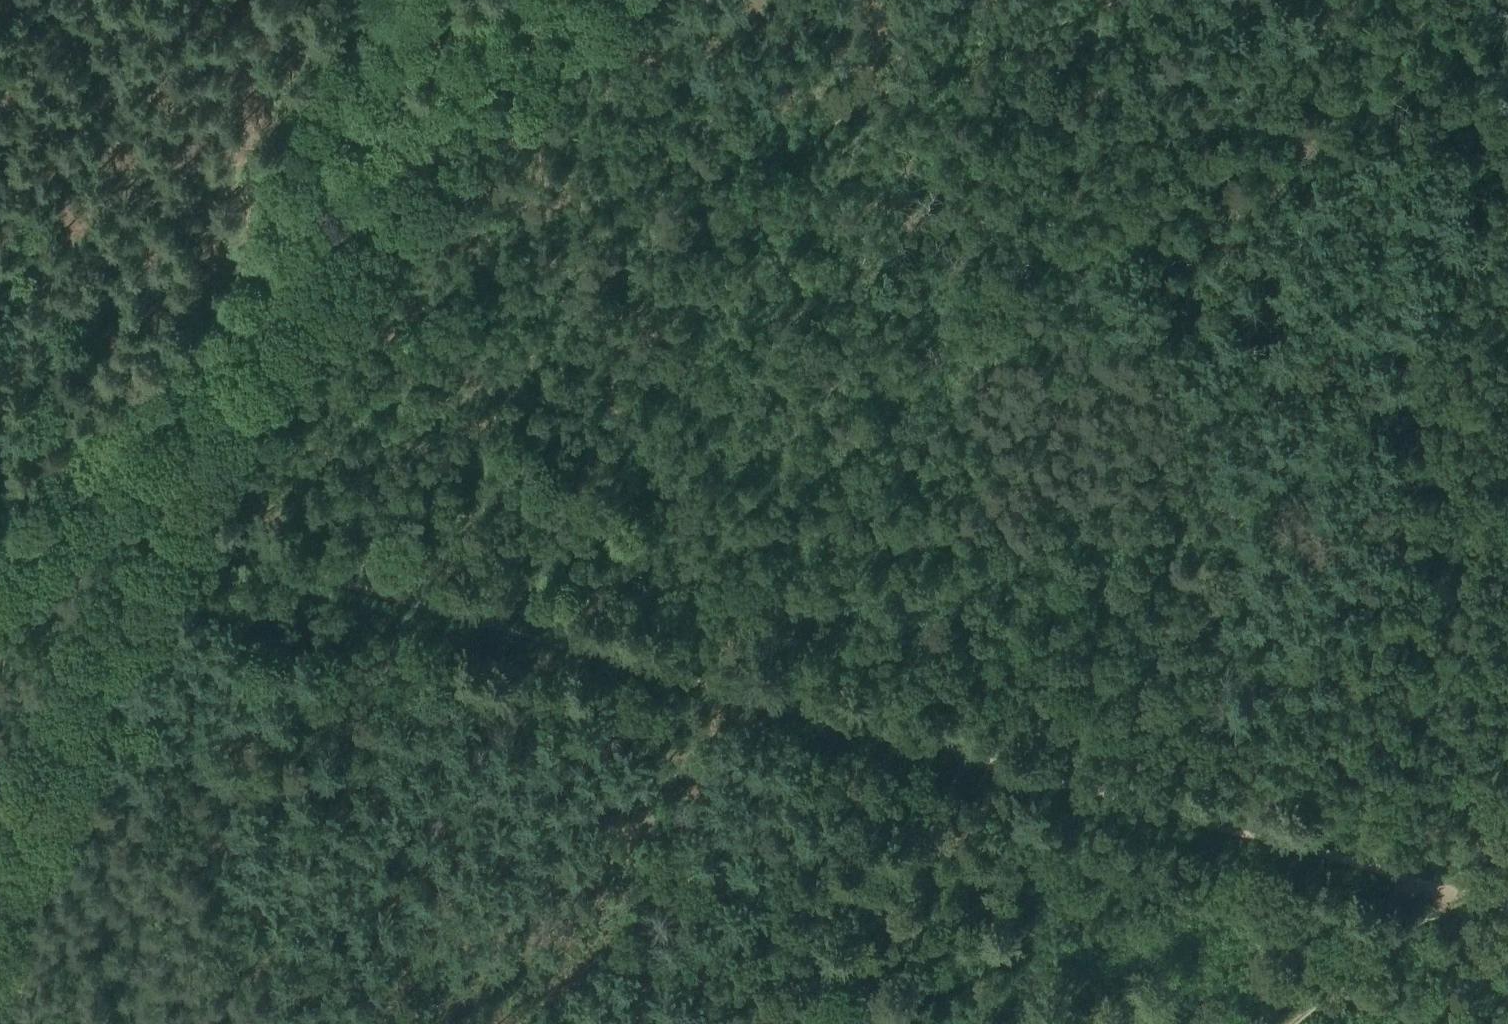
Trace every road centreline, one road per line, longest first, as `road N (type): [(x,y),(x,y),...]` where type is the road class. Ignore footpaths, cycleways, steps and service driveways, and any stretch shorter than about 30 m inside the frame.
road 1 (track): [(0,846),(222,333)]
road 2 (track): [(222,333),(568,0)]
road 3 (track): [(222,333),(0,542)]

